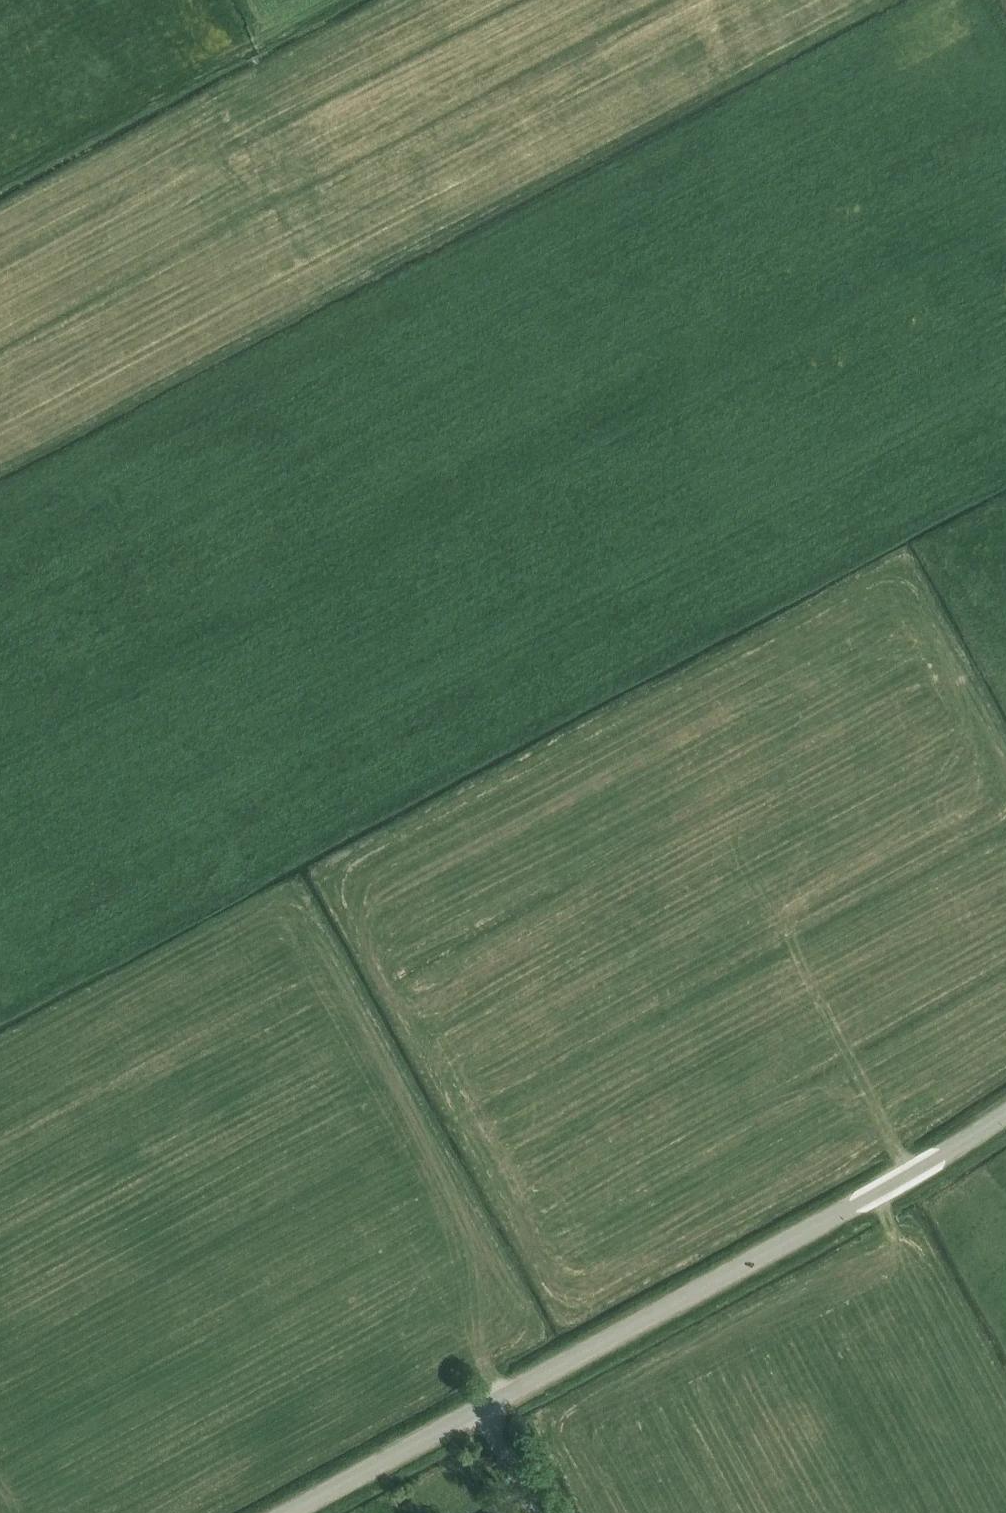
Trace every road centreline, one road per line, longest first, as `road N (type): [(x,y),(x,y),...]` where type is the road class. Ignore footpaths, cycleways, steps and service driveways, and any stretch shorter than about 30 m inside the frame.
road 1 (unclassified): [(294,1512),(1005,1120)]

